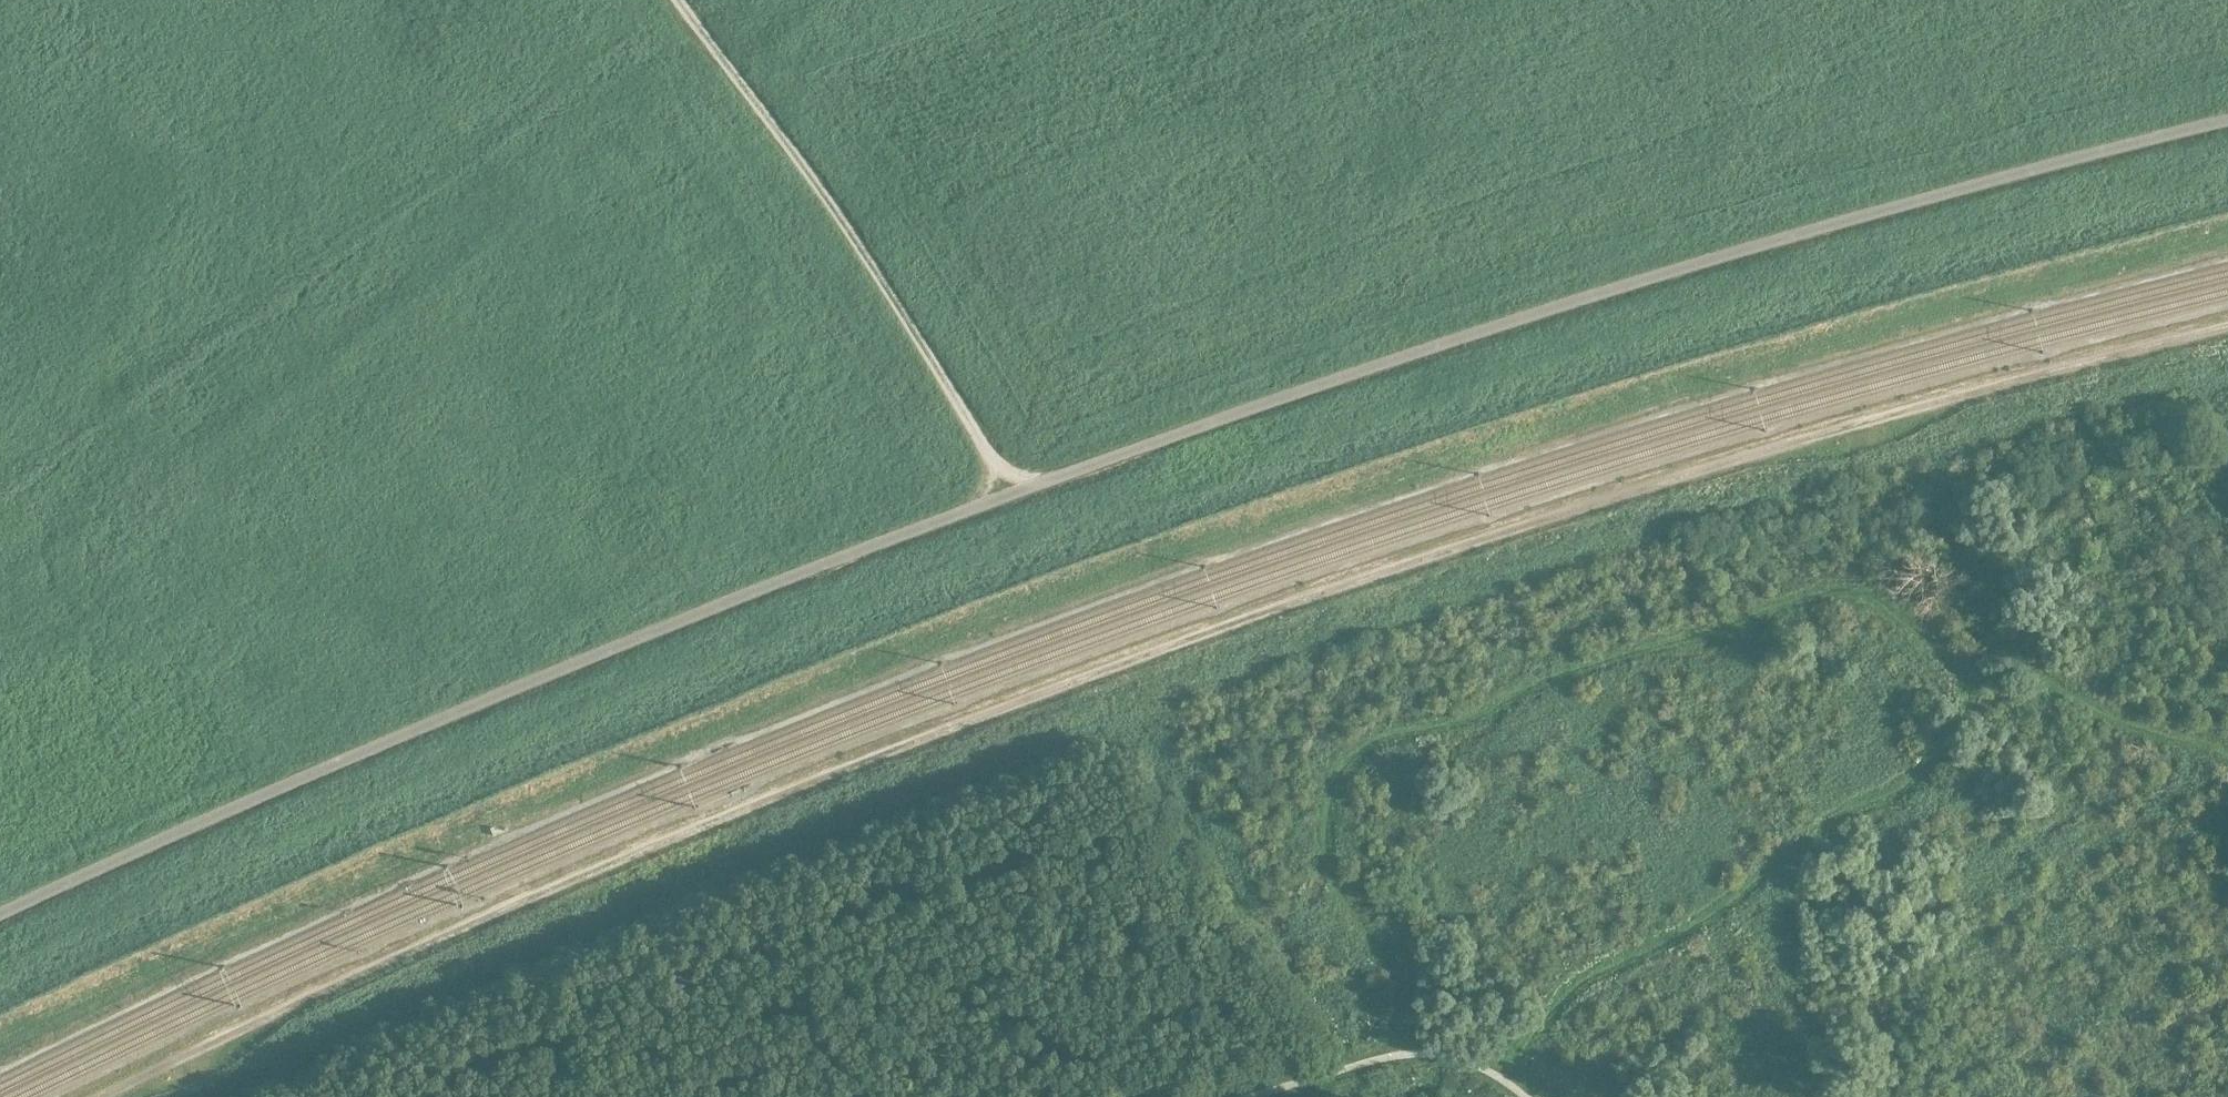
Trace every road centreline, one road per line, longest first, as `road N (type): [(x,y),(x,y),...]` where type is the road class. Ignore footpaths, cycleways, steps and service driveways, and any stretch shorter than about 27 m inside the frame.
road 1 (track): [(103,1096),(586,872),(1210,631),(1674,478),(2227,330)]
road 2 (track): [(679,0),(914,327),(1020,494)]

